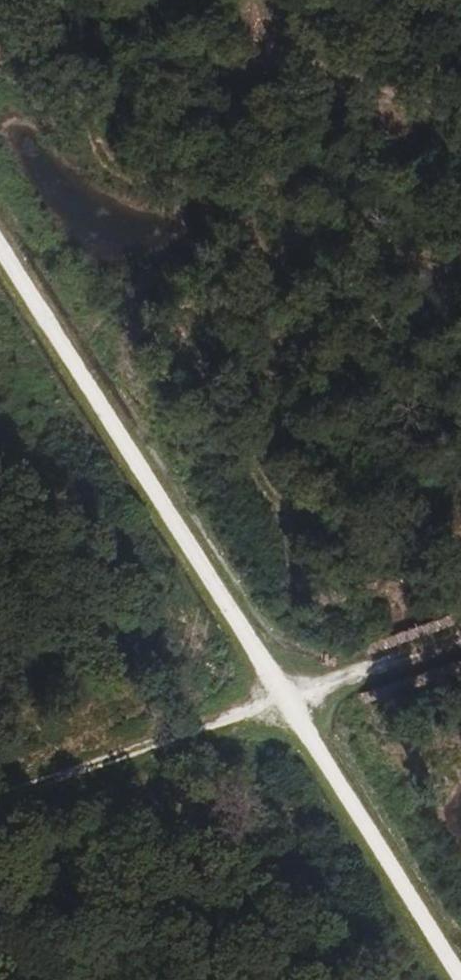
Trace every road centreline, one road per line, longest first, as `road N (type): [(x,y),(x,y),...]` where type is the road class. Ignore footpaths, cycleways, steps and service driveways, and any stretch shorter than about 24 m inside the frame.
road 1 (track): [(459,979),(0,252)]
road 2 (track): [(0,798),(460,633)]

